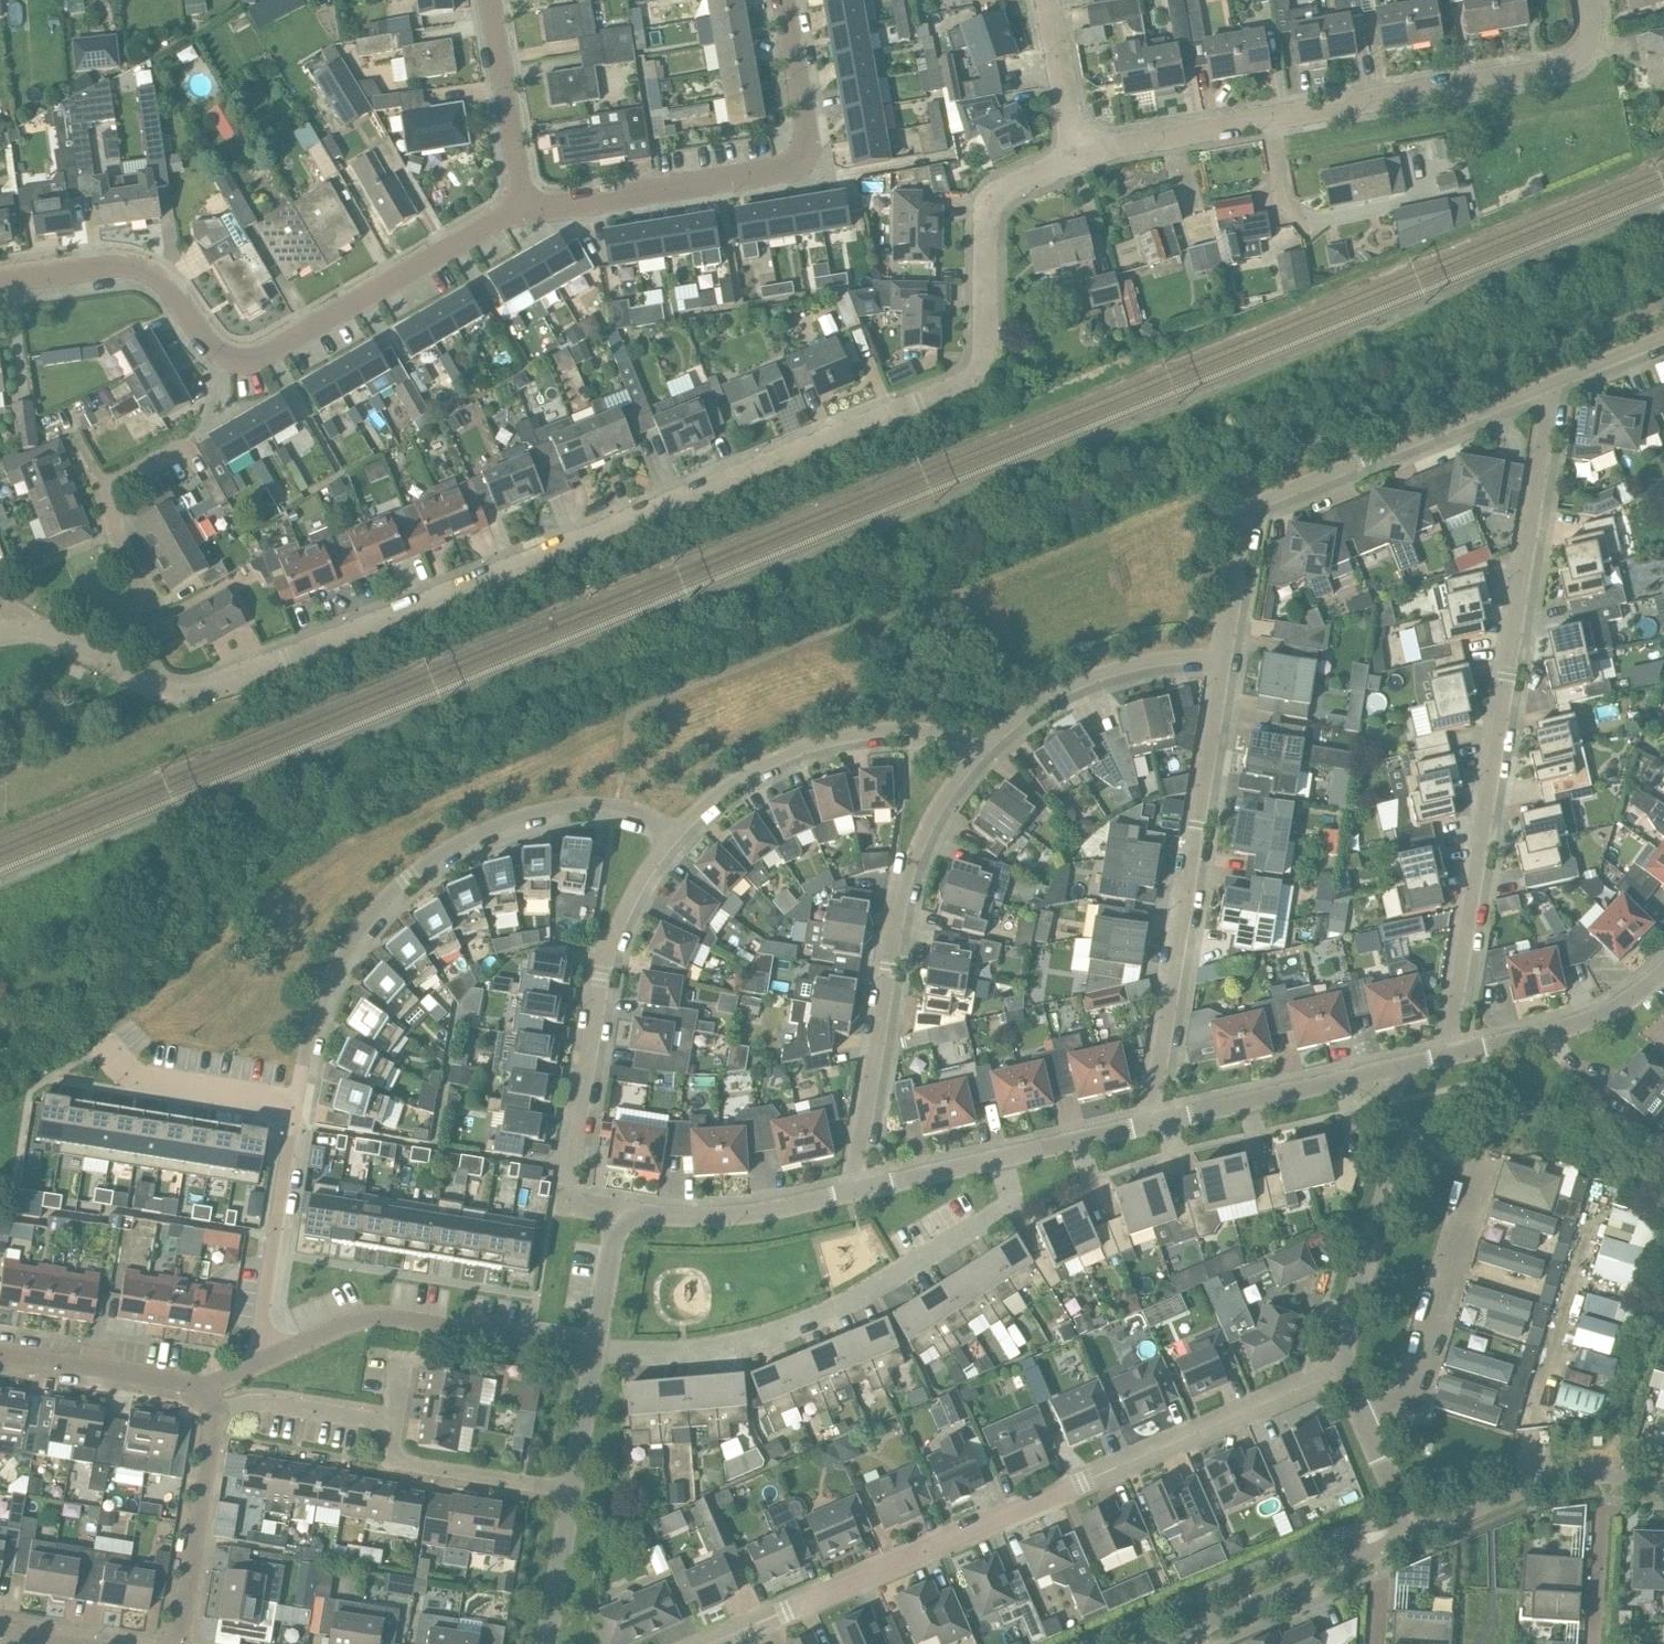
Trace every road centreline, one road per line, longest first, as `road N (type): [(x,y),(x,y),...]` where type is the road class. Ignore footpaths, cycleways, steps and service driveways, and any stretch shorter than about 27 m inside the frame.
road 1 (residential): [(110,663),(157,687),(188,691),(270,664),(972,378),(983,350),(985,218),(993,198),(1074,159)]
road 2 (residential): [(706,1643),(1343,1366)]
road 3 (residential): [(1443,1056),(1553,387)]
road 4 (residential): [(0,281),(141,268),(168,288),(209,346),(240,360),(525,211)]
road 5 (residential): [(1074,159),(1115,144),(1555,70),(1584,53),(1587,0)]
road 6 (residential): [(298,1101),(322,996),(345,949),(409,877),(512,821),(564,810),(615,810),(670,833)]
road 7 (residential): [(594,1353),(762,1335),(859,1298),(1010,1205),(999,1158)]
road 8 (residential): [(1223,658),(1250,510),(1553,387)]
road 9 (residential): [(1156,1122),(1150,1099),(1223,658)]
road 10 (residential): [(854,1191),(902,886),(921,833),(974,753)]
road 11 (residential): [(525,211),(786,170),(804,154),(810,127),(787,0)]
road 12 (residential): [(562,1205),(615,927),(670,833)]
road 13 (residential): [(1359,1411),(1413,1382),(1475,1196),(1475,1172),(1464,1156),(1405,1142)]
road 14 (residential): [(594,1353),(373,1315),(254,1366)]
road 15 (residential): [(670,833),(753,768),(810,742),(873,732),(931,736),(974,753)]
road 16 (residential): [(974,753),(1034,703),(1095,673),(1152,659),(1223,658)]
road 17 (unclassified): [(1164,1643),(1413,1535)]
road 18 (residential): [(254,1366),(298,1101)]
road 19 (unclassified): [(1663,1483),(1570,1478),(1413,1535)]
road 20 (residential): [(1443,1056),(1571,1026),(1627,999),(1663,968)]
road 21 (residential): [(617,1212),(752,1213),(854,1191)]
road 22 (residential): [(1156,1122),(1386,1068)]
road 23 (residential): [(181,1643),(212,1411)]
road 24 (residential): [(1343,1366),(1405,1142)]
road 25 (residential): [(569,1491),(405,1464),(387,1445),(392,1422)]
road 26 (residential): [(298,1101),(135,1081),(104,1040)]
road 27 (residential): [(525,211),(492,0)]
road 28 (residential): [(200,1388),(0,1351)]
road 29 (residential): [(110,663),(138,626),(144,590),(101,487)]
road 30 (residential): [(392,1422),(257,1402),(212,1411)]
road 31 (residential): [(1074,159),(1047,0)]
road 32 (residential): [(999,1158),(1156,1122)]
road 33 (residential): [(546,1643),(569,1491)]
road 34 (residential): [(854,1191),(999,1158)]
road 35 (residential): [(594,1353),(617,1212)]
road 36 (residential): [(569,1491),(594,1353)]
road 37 (residential): [(1413,1535),(1359,1411)]
road 38 (residential): [(1595,1643),(1602,1523)]
road 39 (residential): [(1553,387),(1663,339)]

